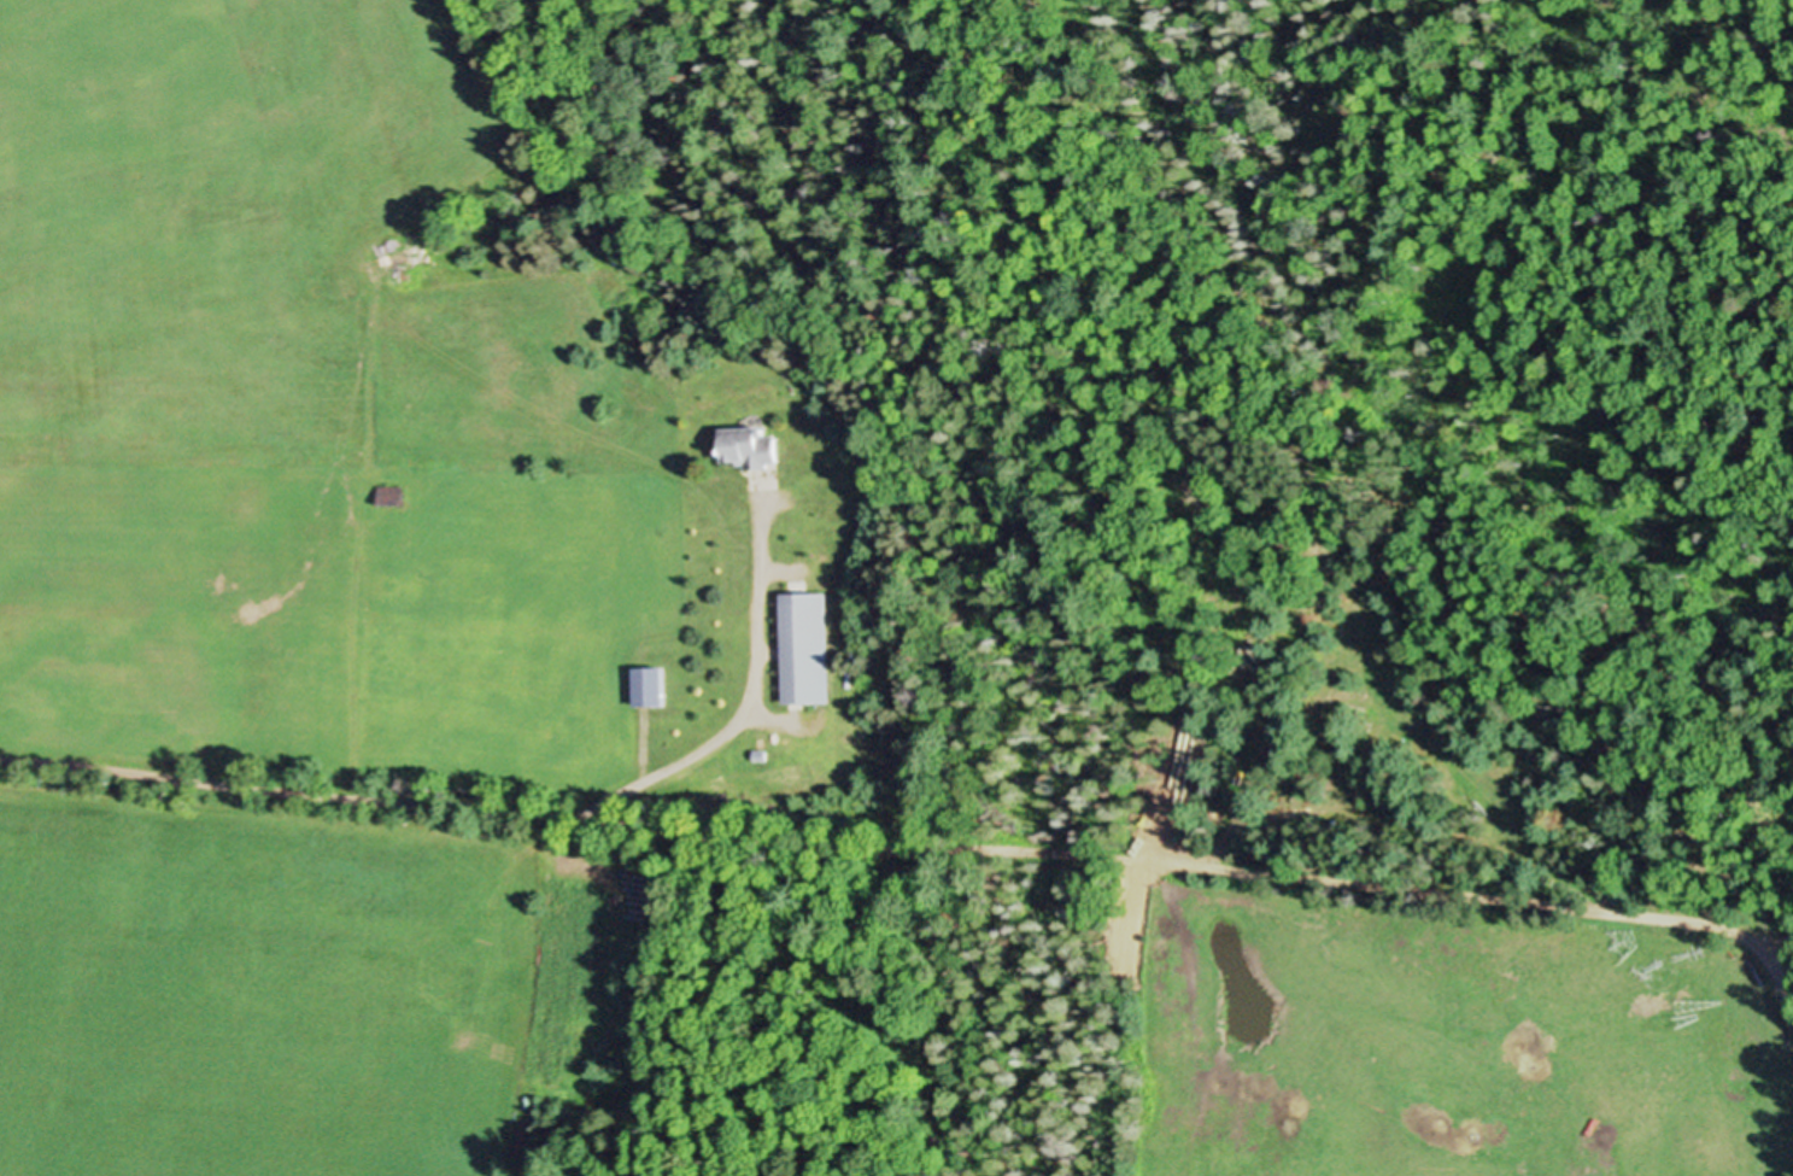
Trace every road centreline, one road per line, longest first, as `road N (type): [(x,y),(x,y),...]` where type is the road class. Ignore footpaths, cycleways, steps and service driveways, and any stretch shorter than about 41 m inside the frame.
road 1 (track): [(569,815),(1197,864),(1724,920),(1759,938),(1783,965),(1792,1009)]
road 2 (residential): [(569,815),(0,757)]

